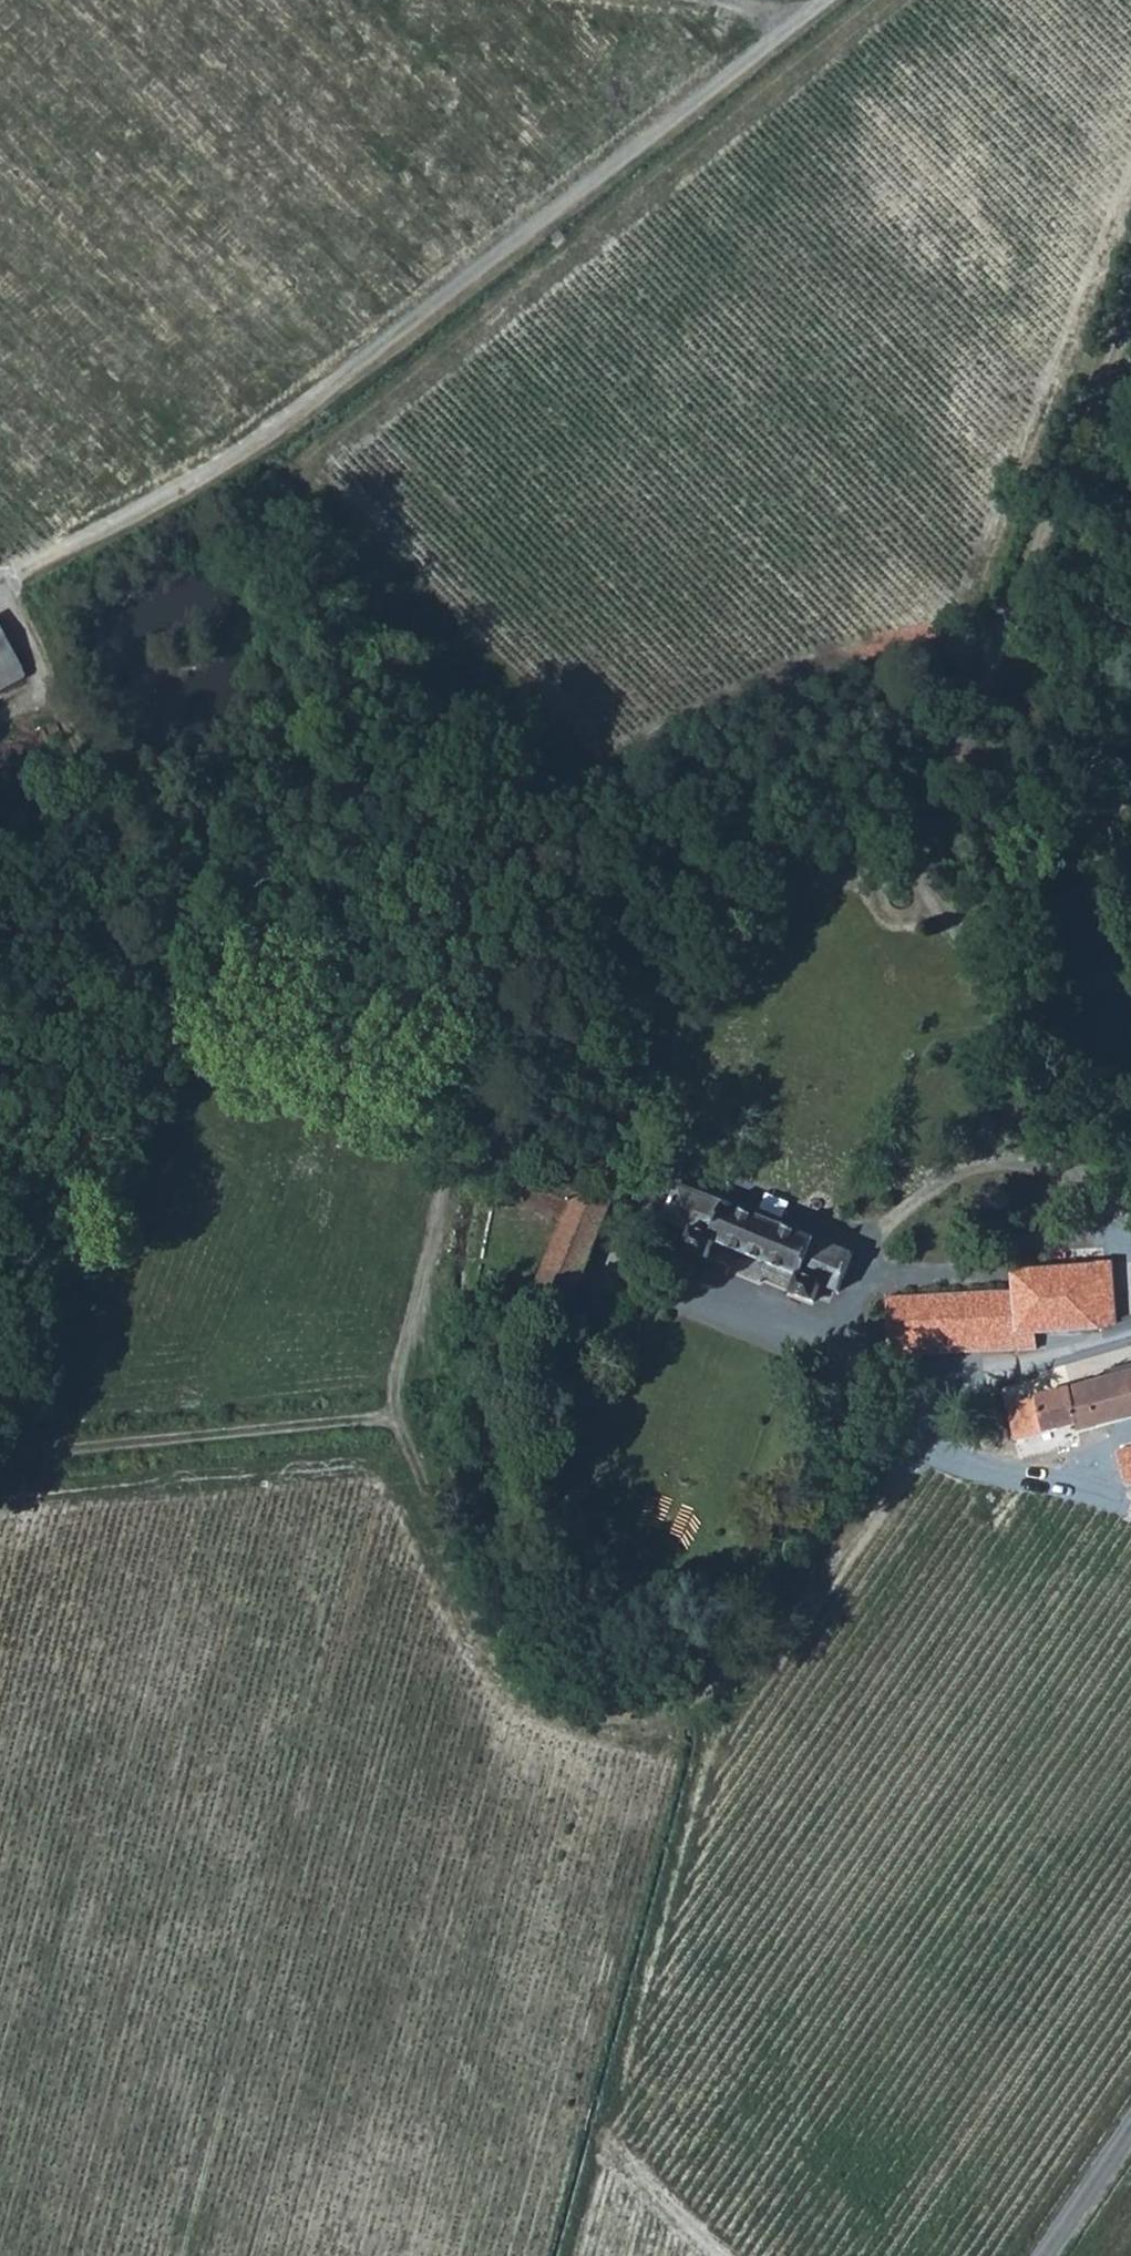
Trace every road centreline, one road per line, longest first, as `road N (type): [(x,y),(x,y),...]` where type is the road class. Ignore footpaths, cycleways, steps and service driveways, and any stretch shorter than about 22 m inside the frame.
road 1 (track): [(0,589),(273,445),(824,0)]
road 2 (residential): [(1130,1339),(1000,1373),(889,1371)]
road 3 (unclassified): [(1044,2255),(1130,2127)]

